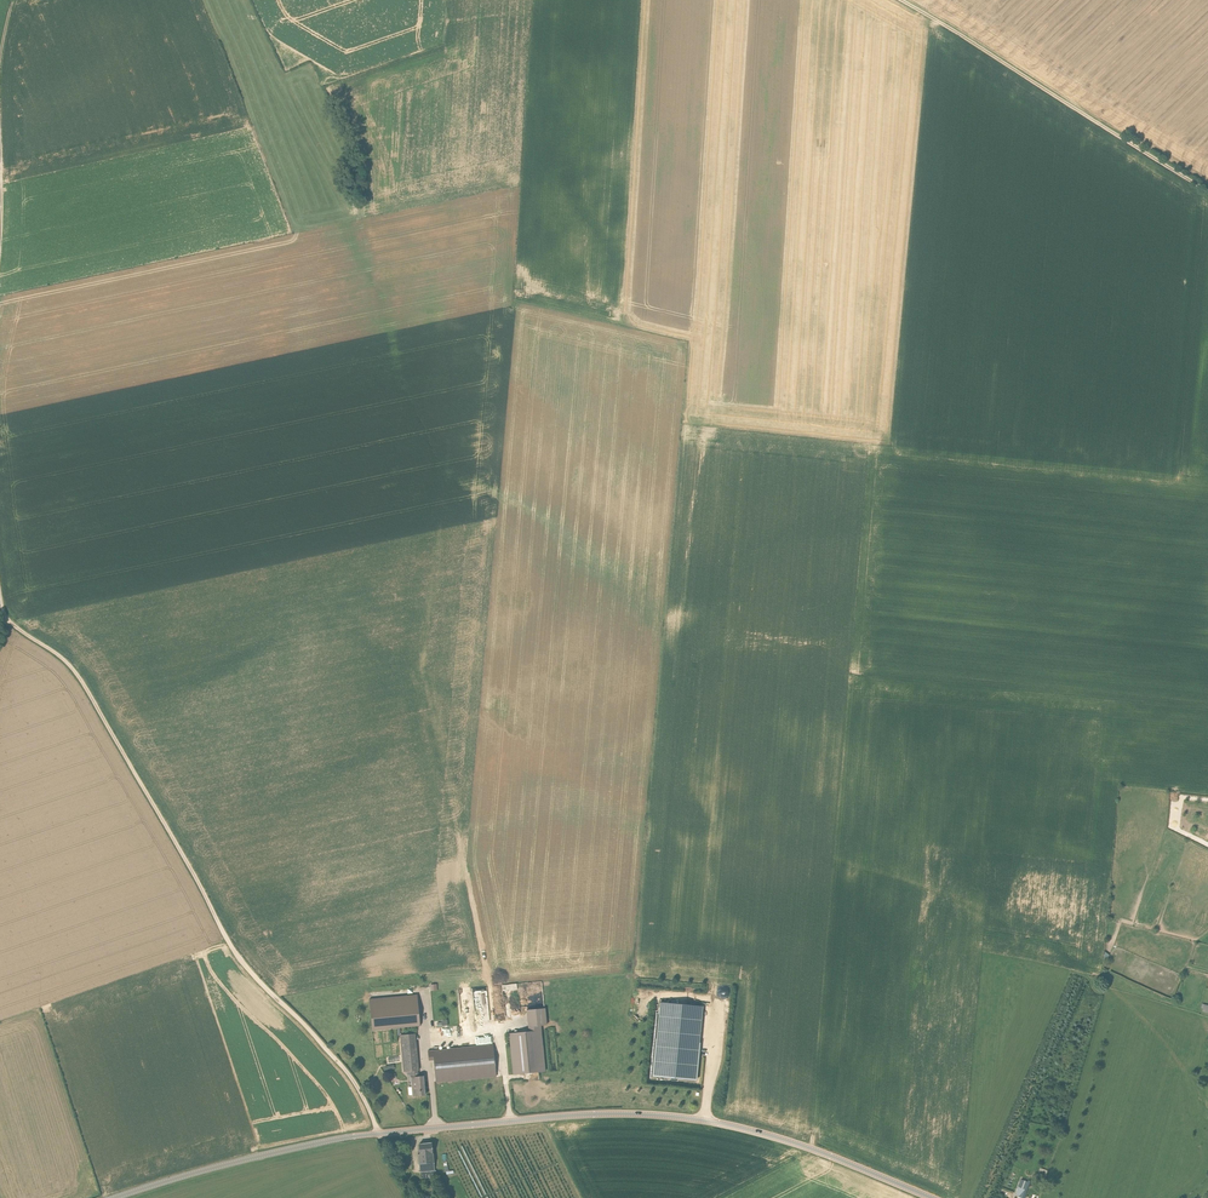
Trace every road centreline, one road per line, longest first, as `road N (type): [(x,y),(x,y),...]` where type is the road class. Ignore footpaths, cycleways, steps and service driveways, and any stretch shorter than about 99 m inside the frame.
road 1 (tertiary): [(114,1197),(344,1138),(622,1114),(761,1133),(932,1197)]
road 2 (track): [(413,1197),(350,1075),(232,947),(78,676),(4,617)]
road 3 (track): [(902,0),(1207,191)]

